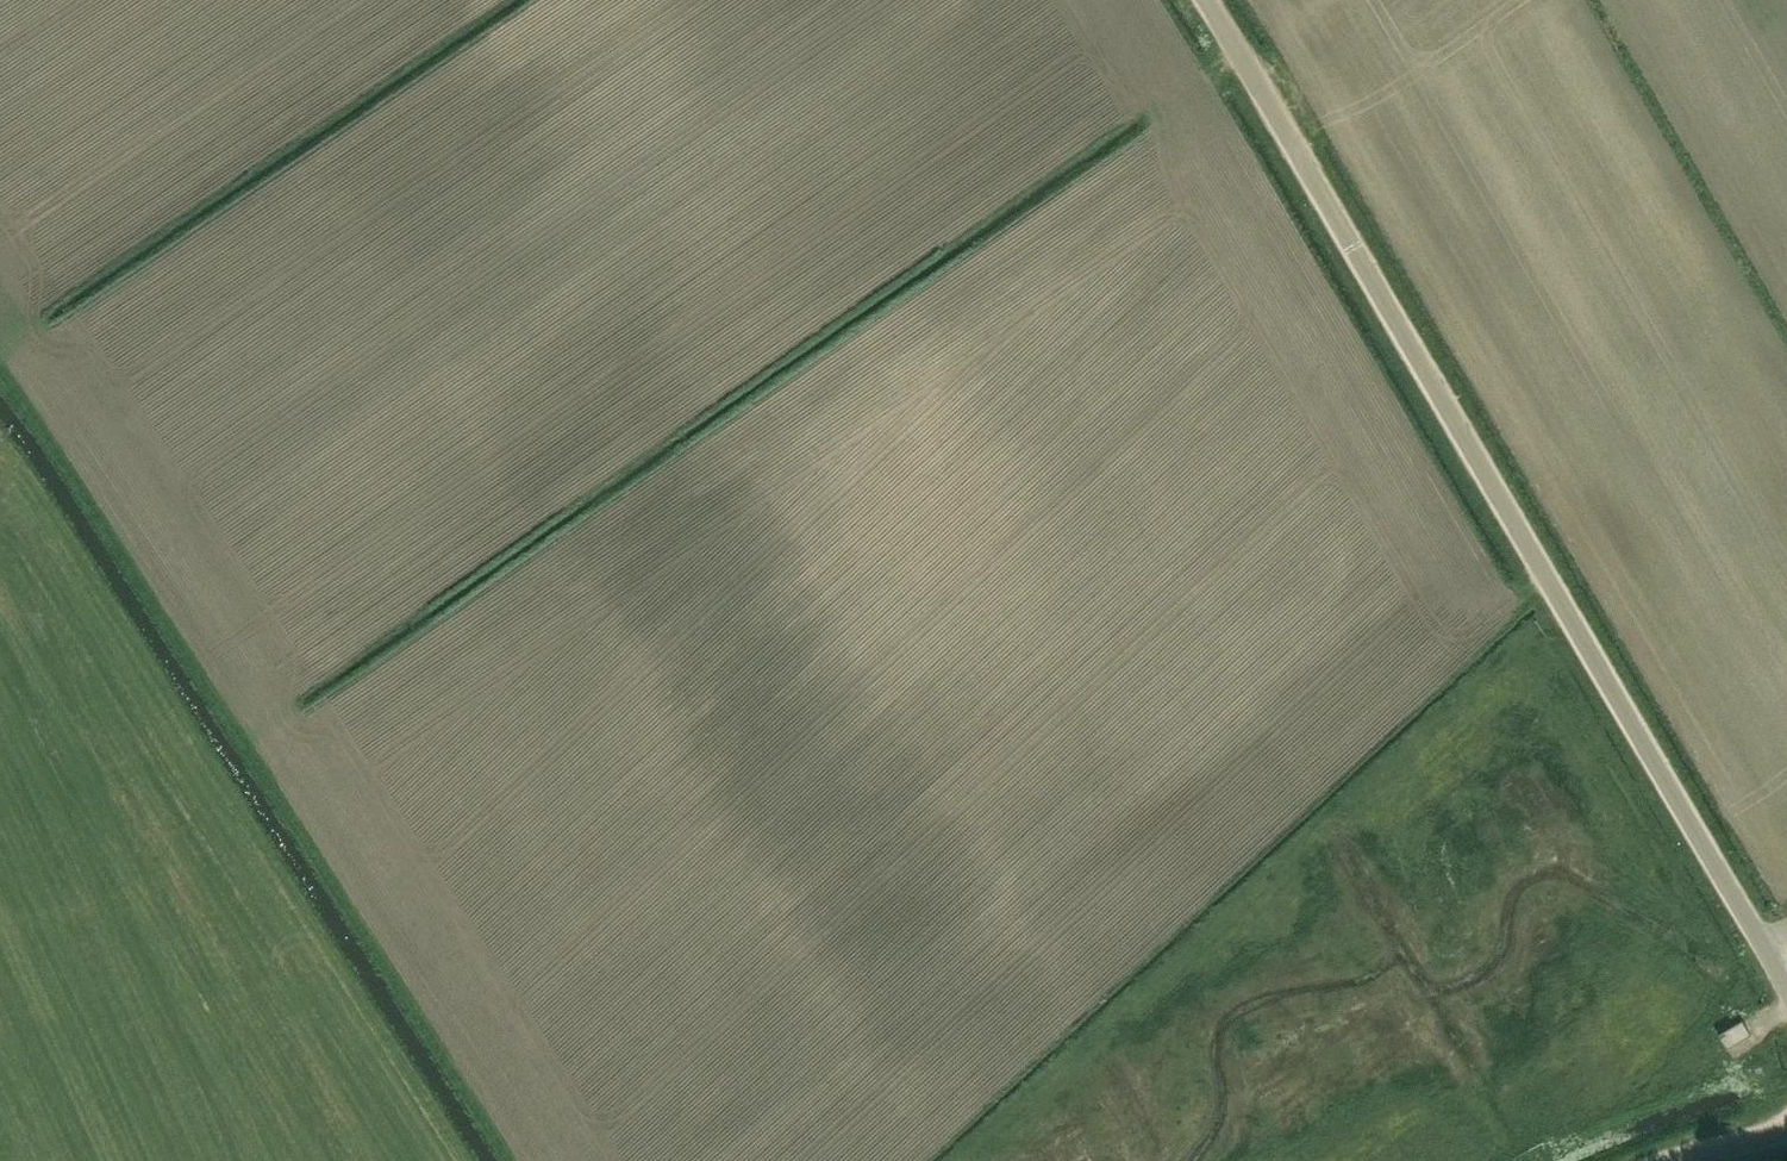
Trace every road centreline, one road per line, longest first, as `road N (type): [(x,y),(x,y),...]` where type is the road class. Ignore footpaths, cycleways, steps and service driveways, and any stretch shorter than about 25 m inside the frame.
road 1 (unclassified): [(1786,992),(1208,0)]

